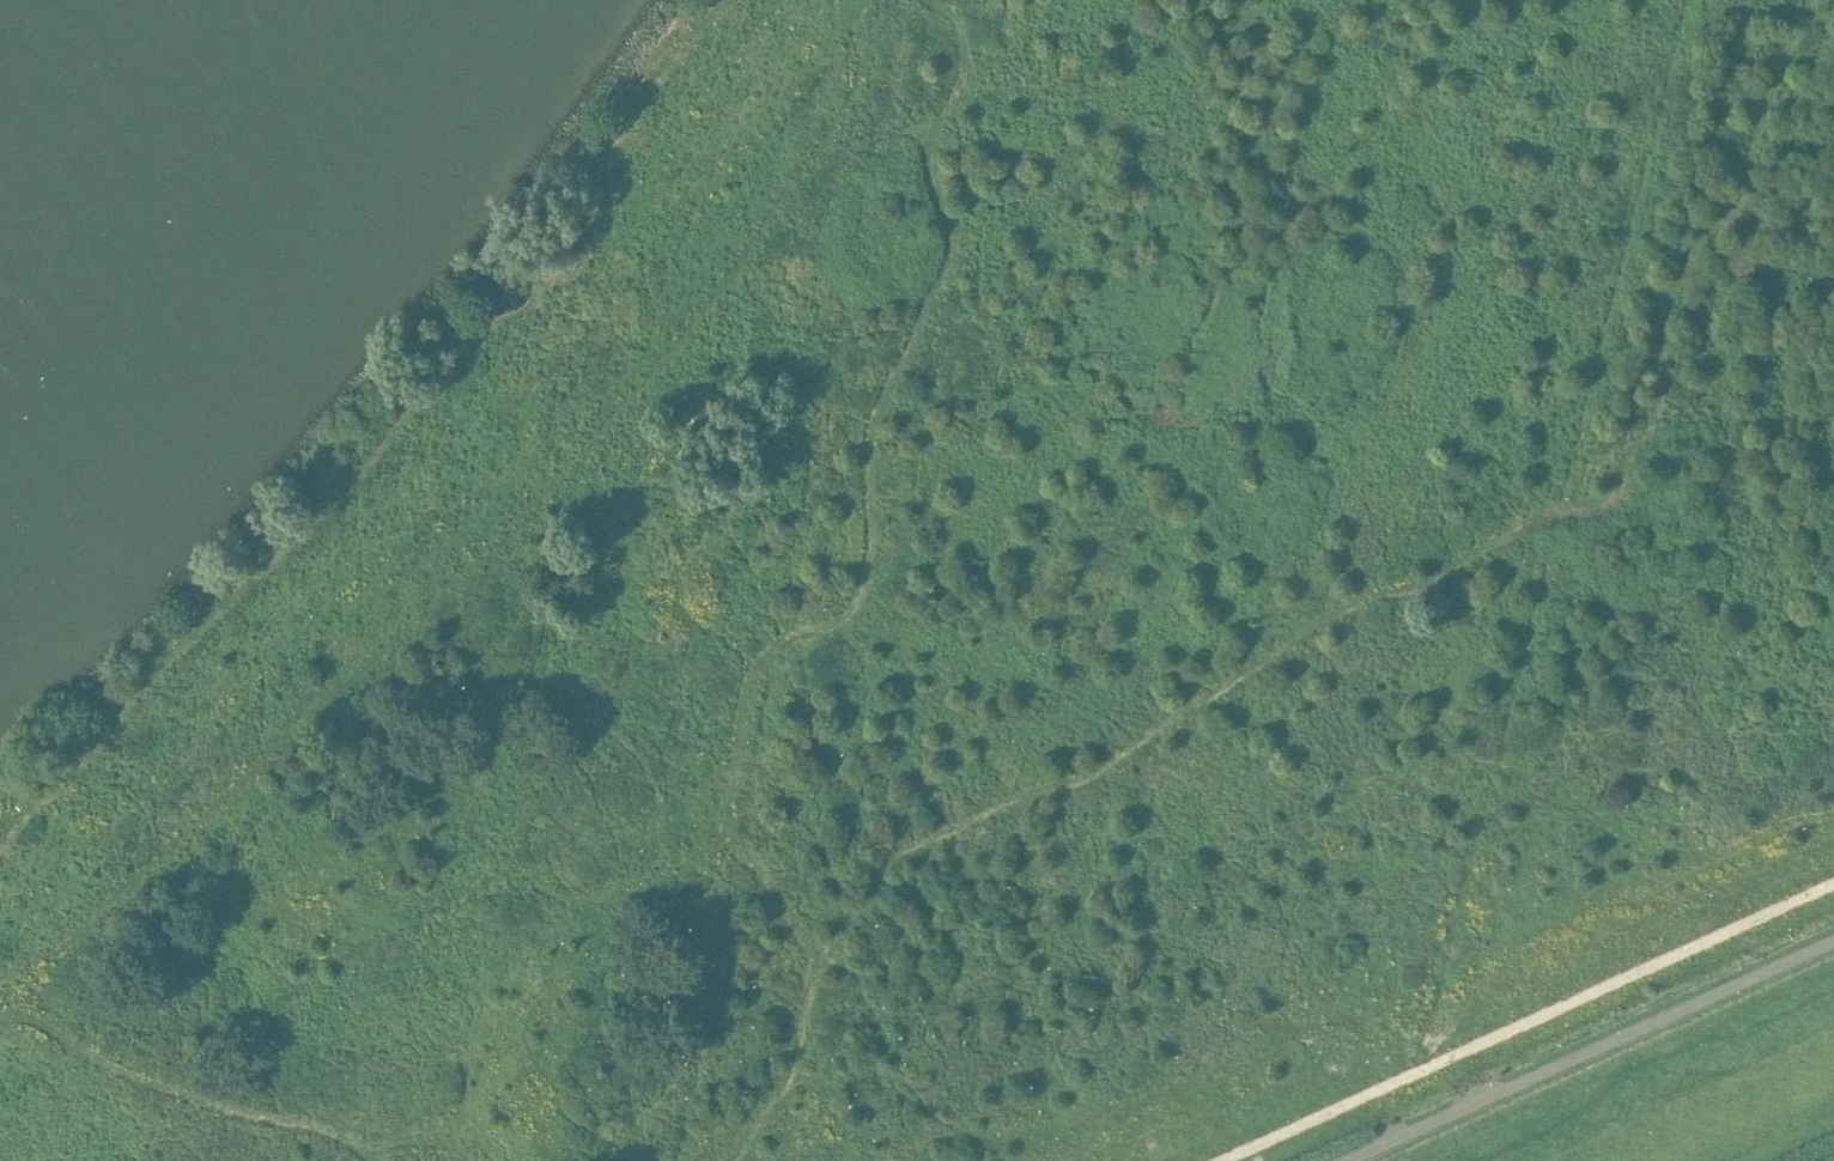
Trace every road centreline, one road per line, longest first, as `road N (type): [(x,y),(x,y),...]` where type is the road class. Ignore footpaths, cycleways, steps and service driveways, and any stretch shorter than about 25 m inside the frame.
road 1 (track): [(1722,1160),(1833,1110)]

